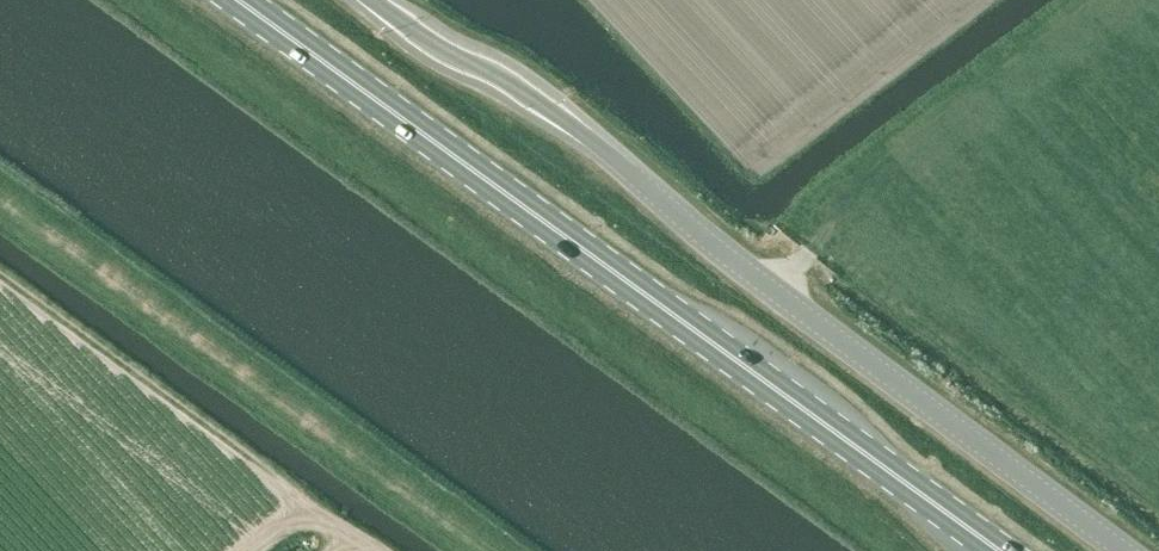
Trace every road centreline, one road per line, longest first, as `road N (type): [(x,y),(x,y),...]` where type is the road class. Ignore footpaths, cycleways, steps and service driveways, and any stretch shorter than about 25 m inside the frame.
road 1 (primary): [(1000,550),(238,0)]
road 2 (unclassified): [(1123,550),(709,244),(533,99),(437,50),(368,0)]

